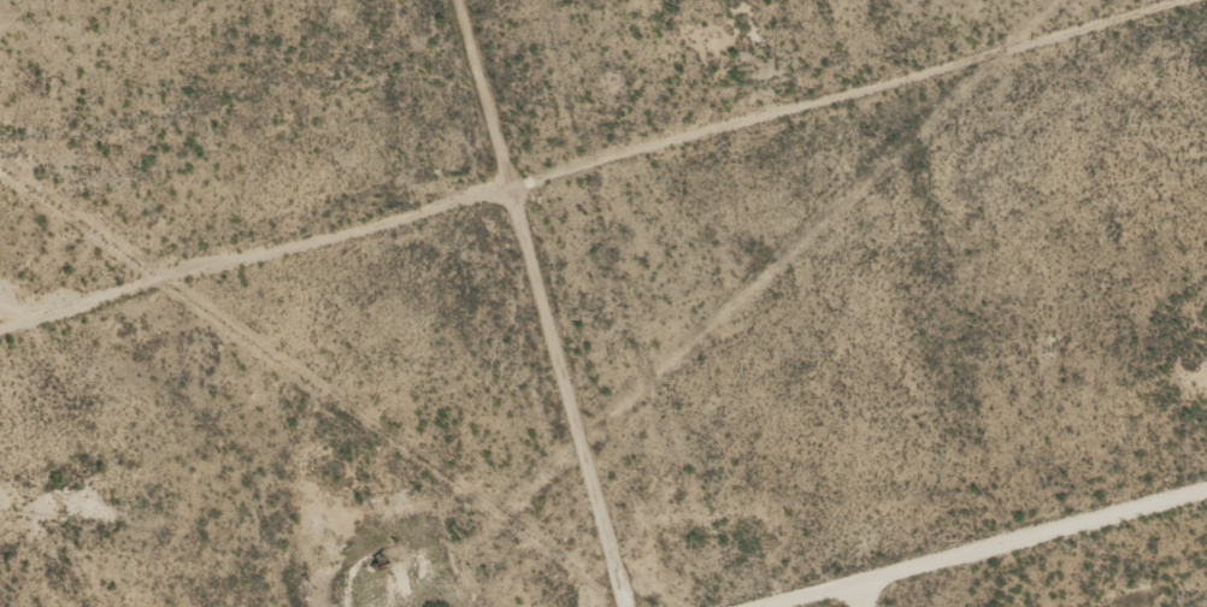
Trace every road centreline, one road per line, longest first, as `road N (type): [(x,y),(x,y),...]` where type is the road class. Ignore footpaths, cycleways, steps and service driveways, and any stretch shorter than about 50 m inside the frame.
road 1 (track): [(548,606),(384,0)]
road 2 (track): [(888,606),(1206,517)]

